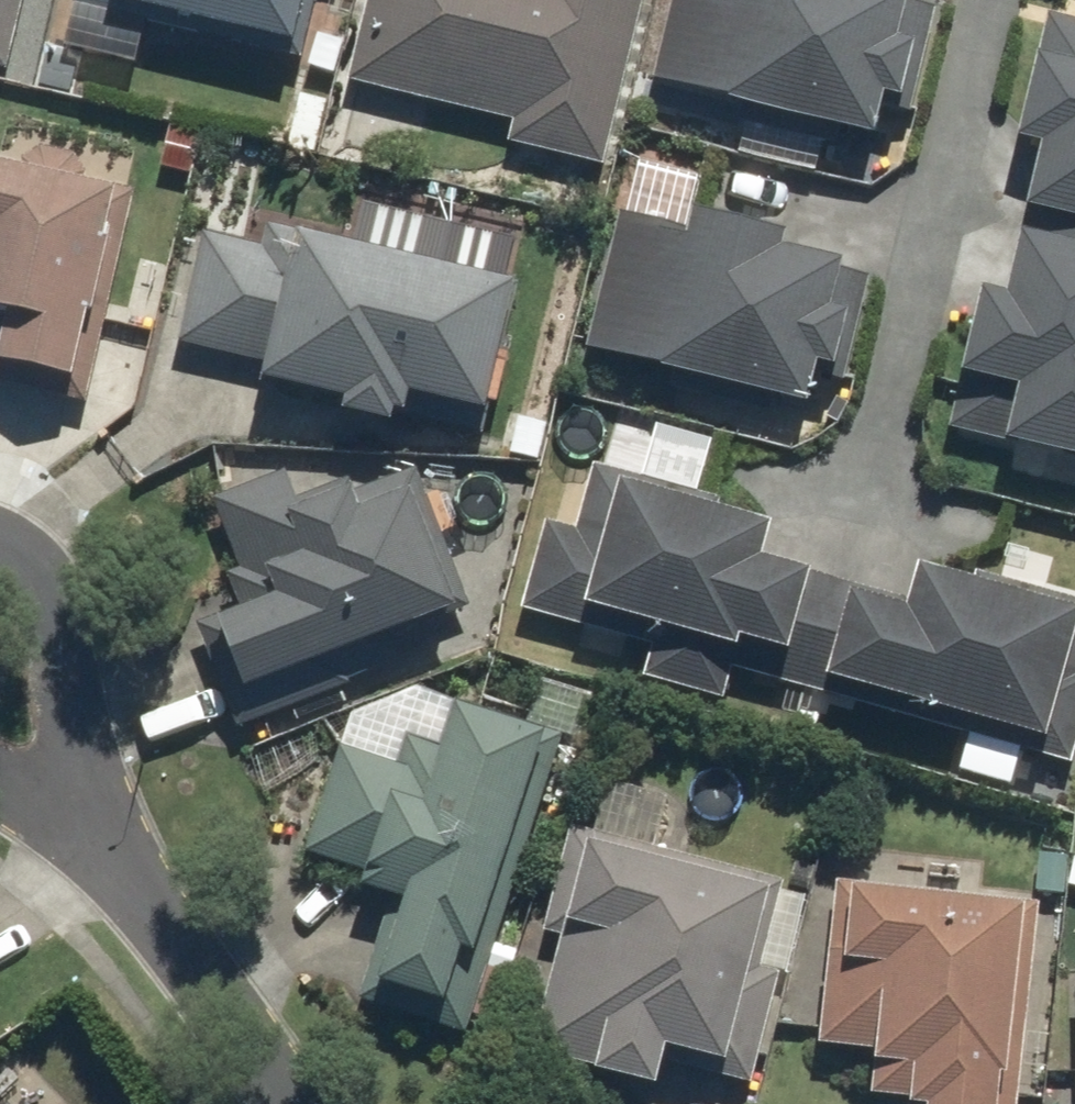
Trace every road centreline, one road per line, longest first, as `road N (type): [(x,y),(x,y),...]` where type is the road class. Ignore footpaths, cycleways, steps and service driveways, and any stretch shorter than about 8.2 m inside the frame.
road 1 (residential): [(285,1103),(92,808)]
road 2 (residential): [(47,585),(92,808)]

